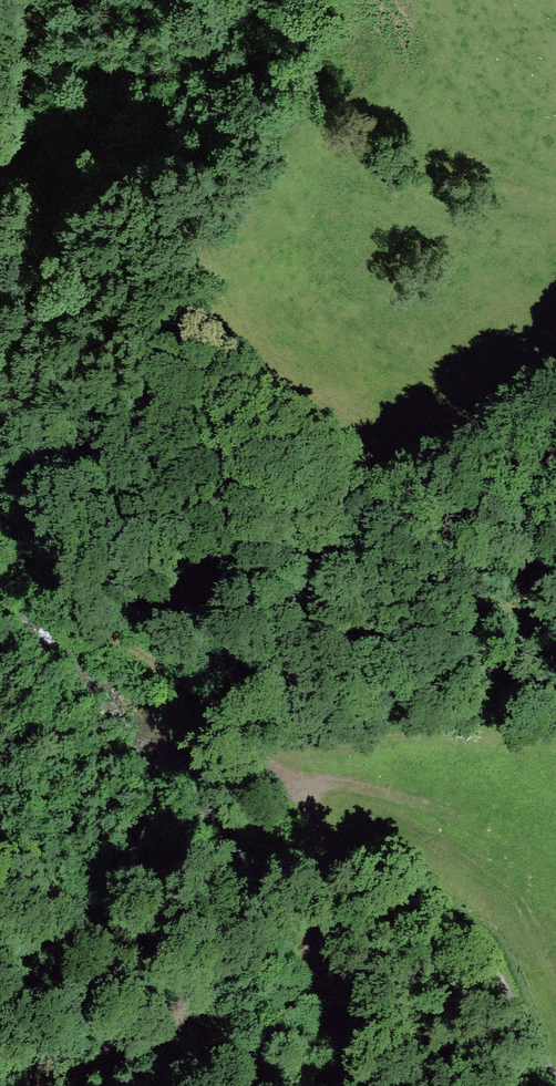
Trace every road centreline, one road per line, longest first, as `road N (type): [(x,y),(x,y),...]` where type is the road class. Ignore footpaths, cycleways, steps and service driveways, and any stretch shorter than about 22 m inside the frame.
road 1 (track): [(555,1083),(492,961),(471,937),(376,877),(163,671),(87,622),(42,581),(8,514),(0,452)]
road 2 (track): [(0,181),(32,0)]
road 3 (track): [(299,795),(325,780),(450,815)]
road 4 (track): [(271,0),(297,56),(312,126)]

